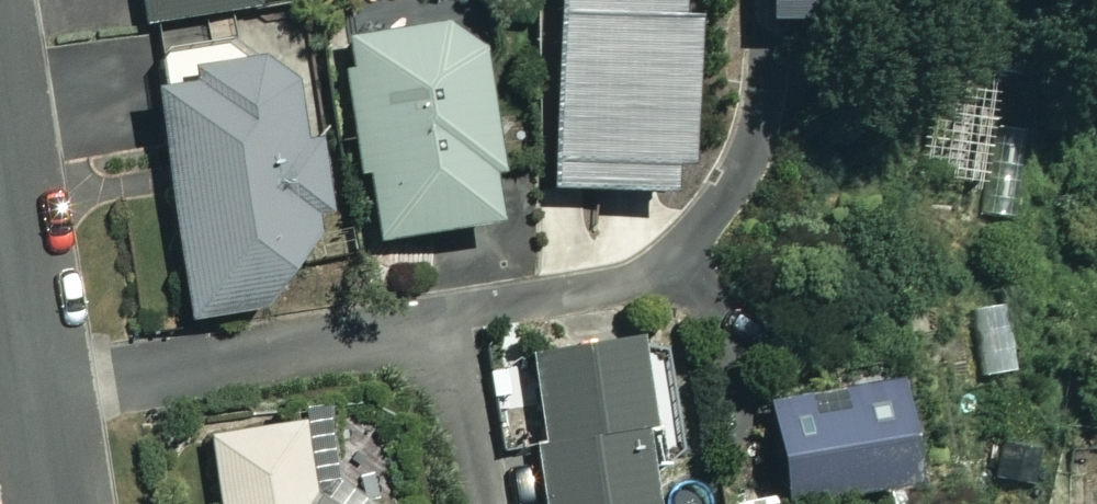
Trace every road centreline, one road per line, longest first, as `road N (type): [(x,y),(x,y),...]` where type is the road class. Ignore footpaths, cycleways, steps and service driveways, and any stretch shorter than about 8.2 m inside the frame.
road 1 (residential): [(0,118),(61,503)]

